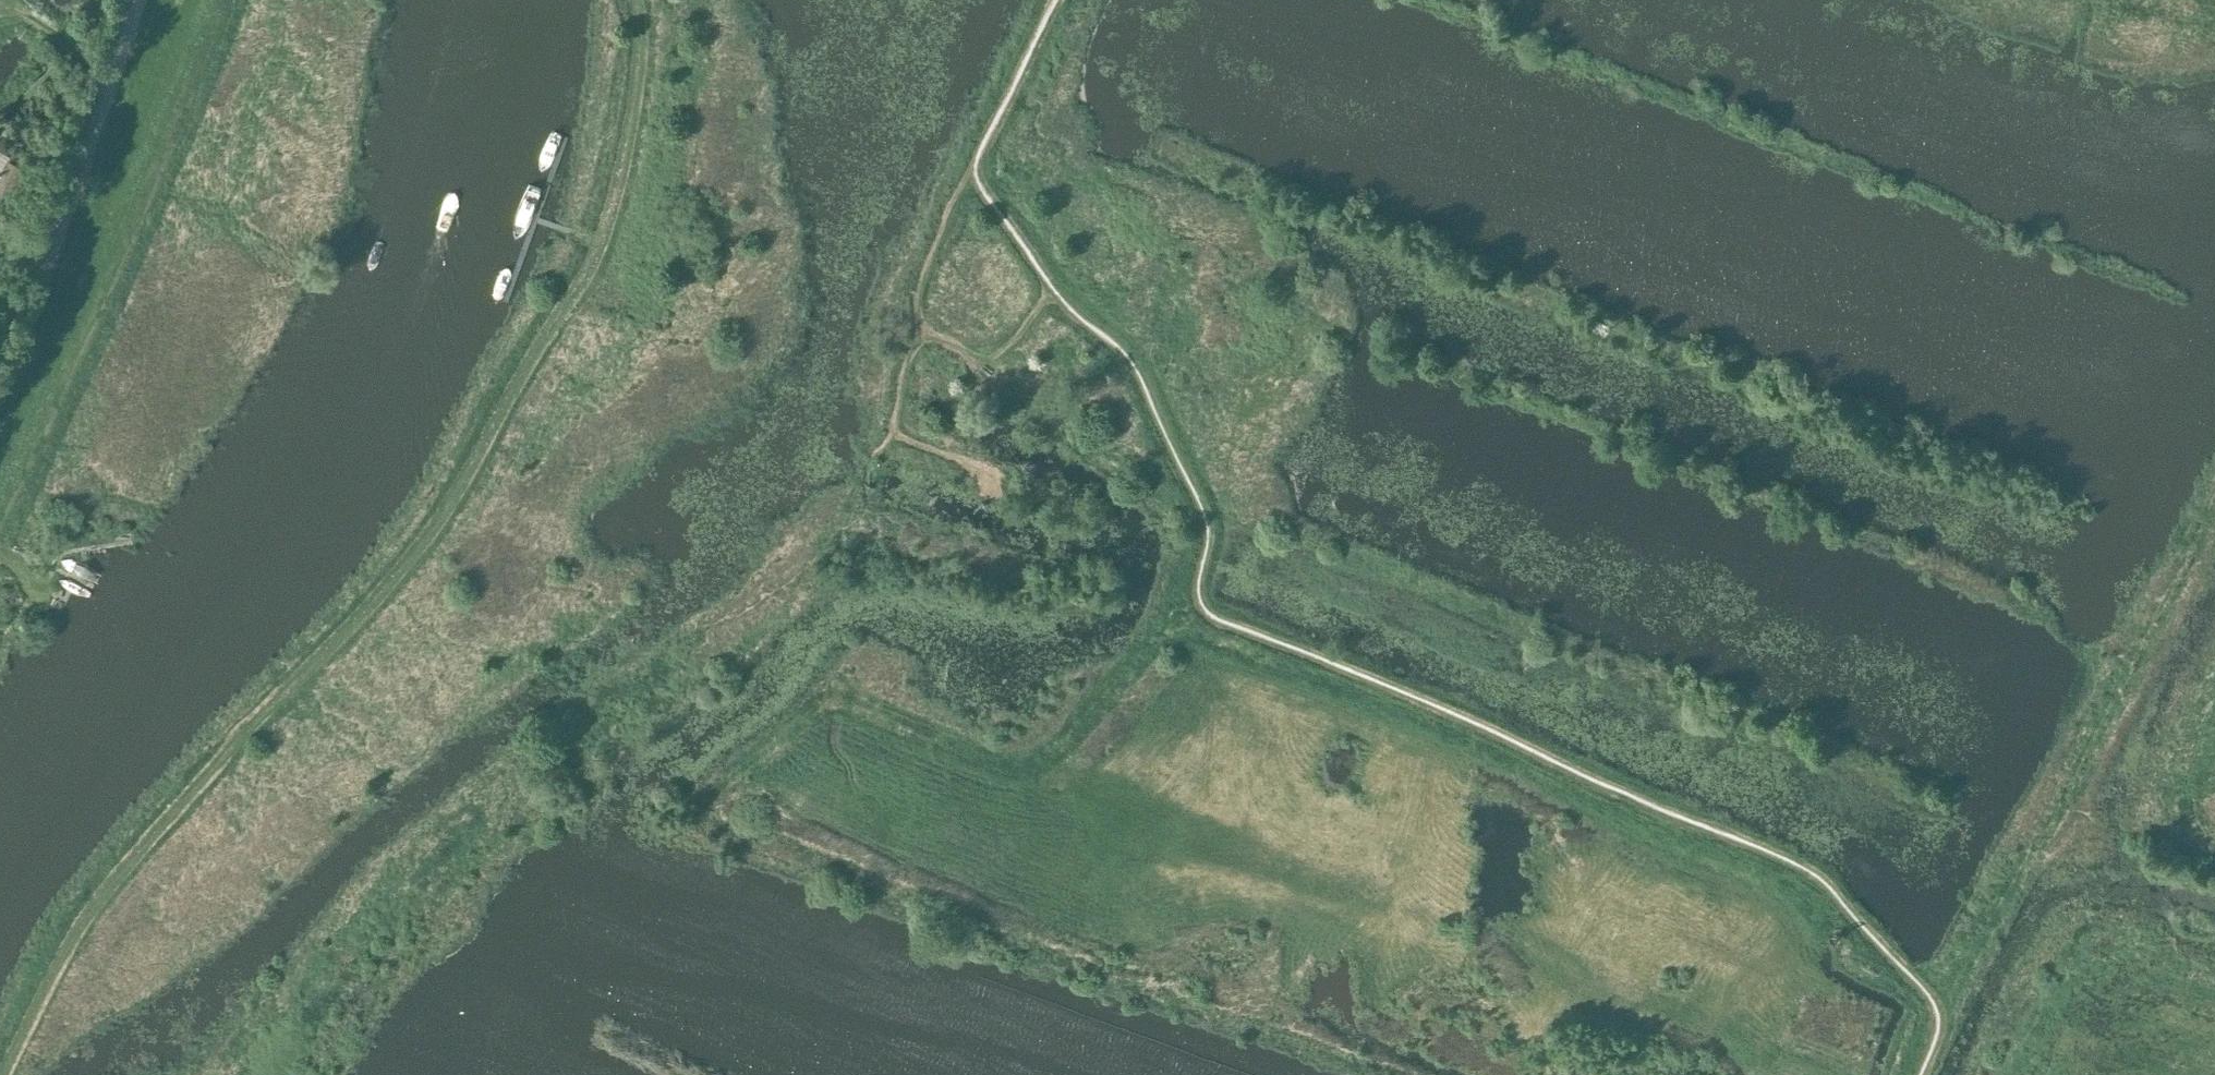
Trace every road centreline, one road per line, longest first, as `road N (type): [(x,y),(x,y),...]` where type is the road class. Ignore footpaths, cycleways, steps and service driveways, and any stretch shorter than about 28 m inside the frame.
road 1 (unclassified): [(0,386),(141,0)]

